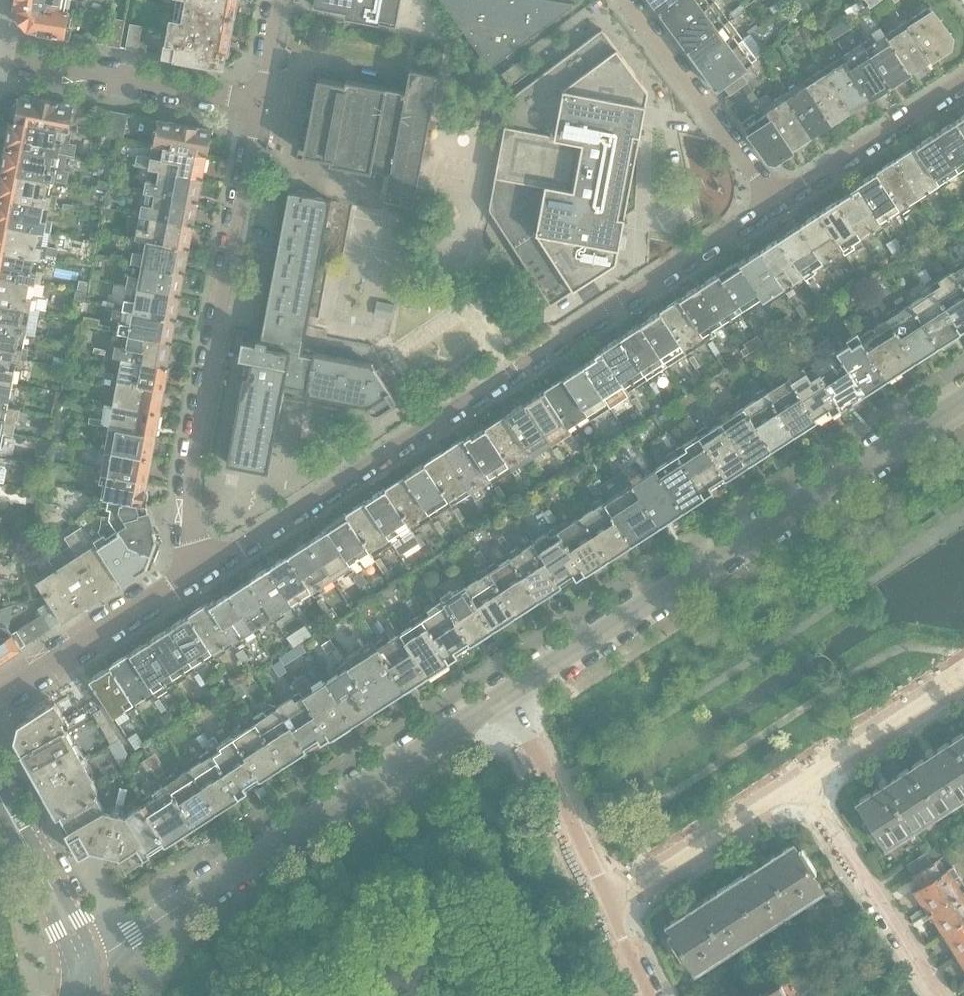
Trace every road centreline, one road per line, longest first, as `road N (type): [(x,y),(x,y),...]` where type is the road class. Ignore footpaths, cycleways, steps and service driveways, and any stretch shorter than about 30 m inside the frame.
road 1 (residential): [(205,567),(778,205)]
road 2 (residential): [(509,701),(963,405)]
road 3 (residential): [(83,964),(509,701)]
road 4 (residential): [(260,104),(191,472),(191,524),(205,567)]
road 5 (residential): [(260,104),(0,57)]
road 6 (residential): [(778,205),(624,0)]
road 7 (residential): [(809,782),(945,995)]
road 8 (residential): [(0,694),(205,567)]
road 9 (residential): [(611,907),(809,782)]
road 10 (residential): [(611,907),(509,701)]
road 11 (residential): [(778,205),(963,83)]
road 12 (residential): [(83,964),(0,798)]
road 13 (residential): [(809,782),(963,682)]

